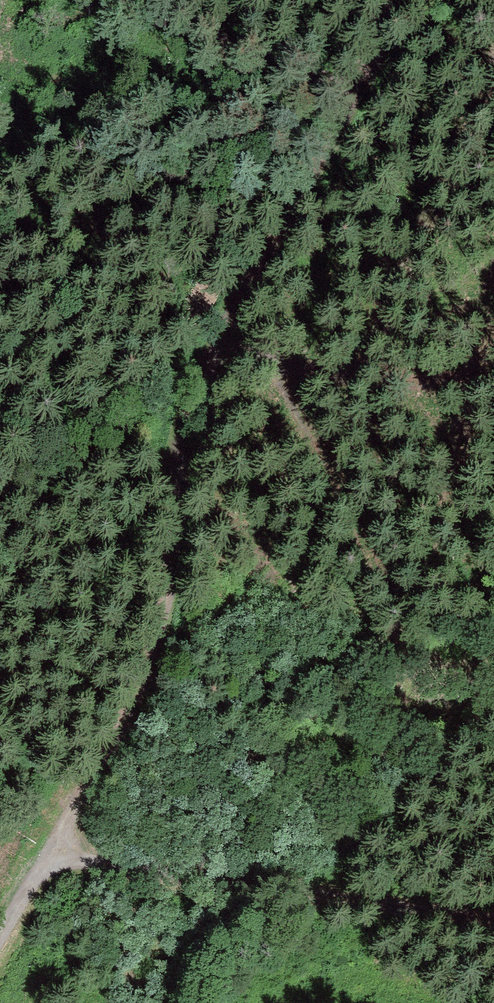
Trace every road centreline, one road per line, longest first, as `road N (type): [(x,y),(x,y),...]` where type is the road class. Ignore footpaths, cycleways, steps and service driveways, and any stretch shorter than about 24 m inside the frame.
road 1 (track): [(66,826),(249,389),(397,0)]
road 2 (track): [(493,926),(44,858)]
road 3 (track): [(85,0),(357,114)]

